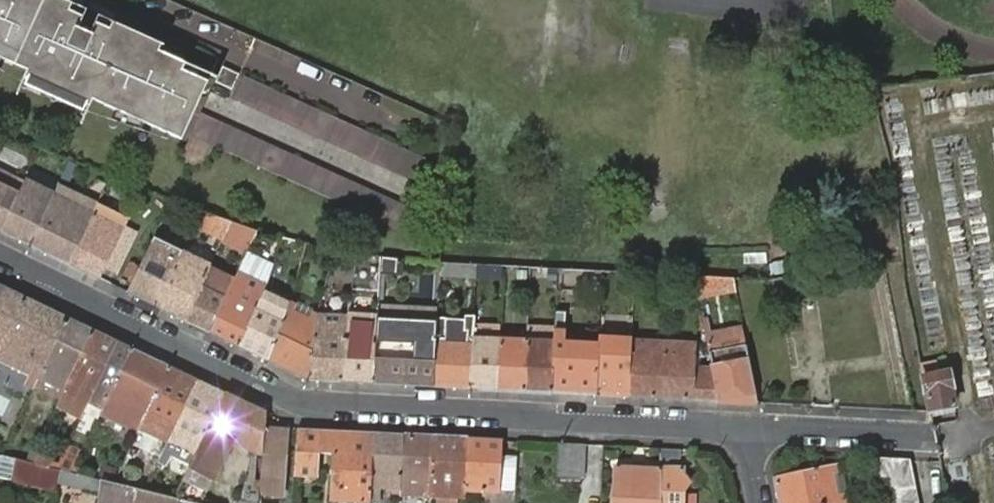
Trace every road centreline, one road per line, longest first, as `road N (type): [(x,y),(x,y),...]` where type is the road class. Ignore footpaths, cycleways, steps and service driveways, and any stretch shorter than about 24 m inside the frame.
road 1 (residential): [(0,260),(317,408),(744,429)]
road 2 (residential): [(744,429),(933,437)]

